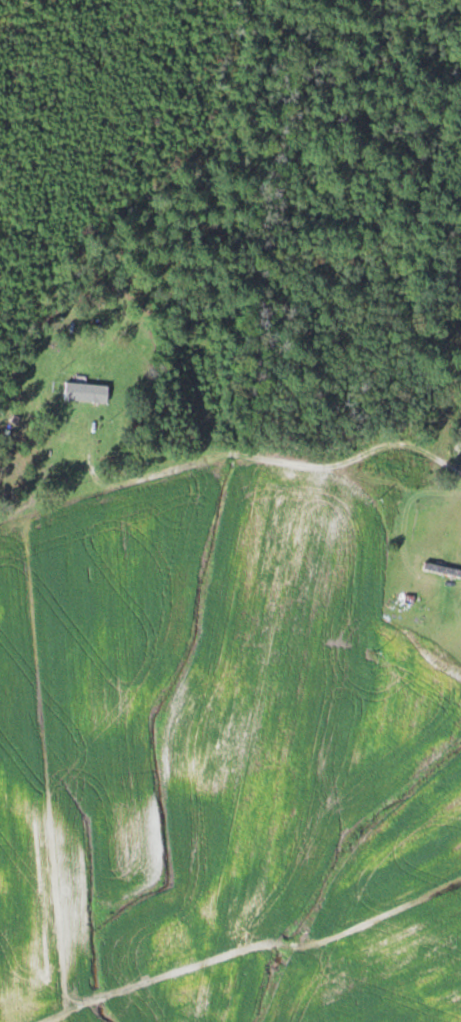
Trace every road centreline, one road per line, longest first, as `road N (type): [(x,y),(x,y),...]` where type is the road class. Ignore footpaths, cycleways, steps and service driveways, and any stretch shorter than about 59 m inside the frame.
road 1 (residential): [(460,476),(402,441),(339,466),(240,457),(114,478),(89,467),(86,443)]

